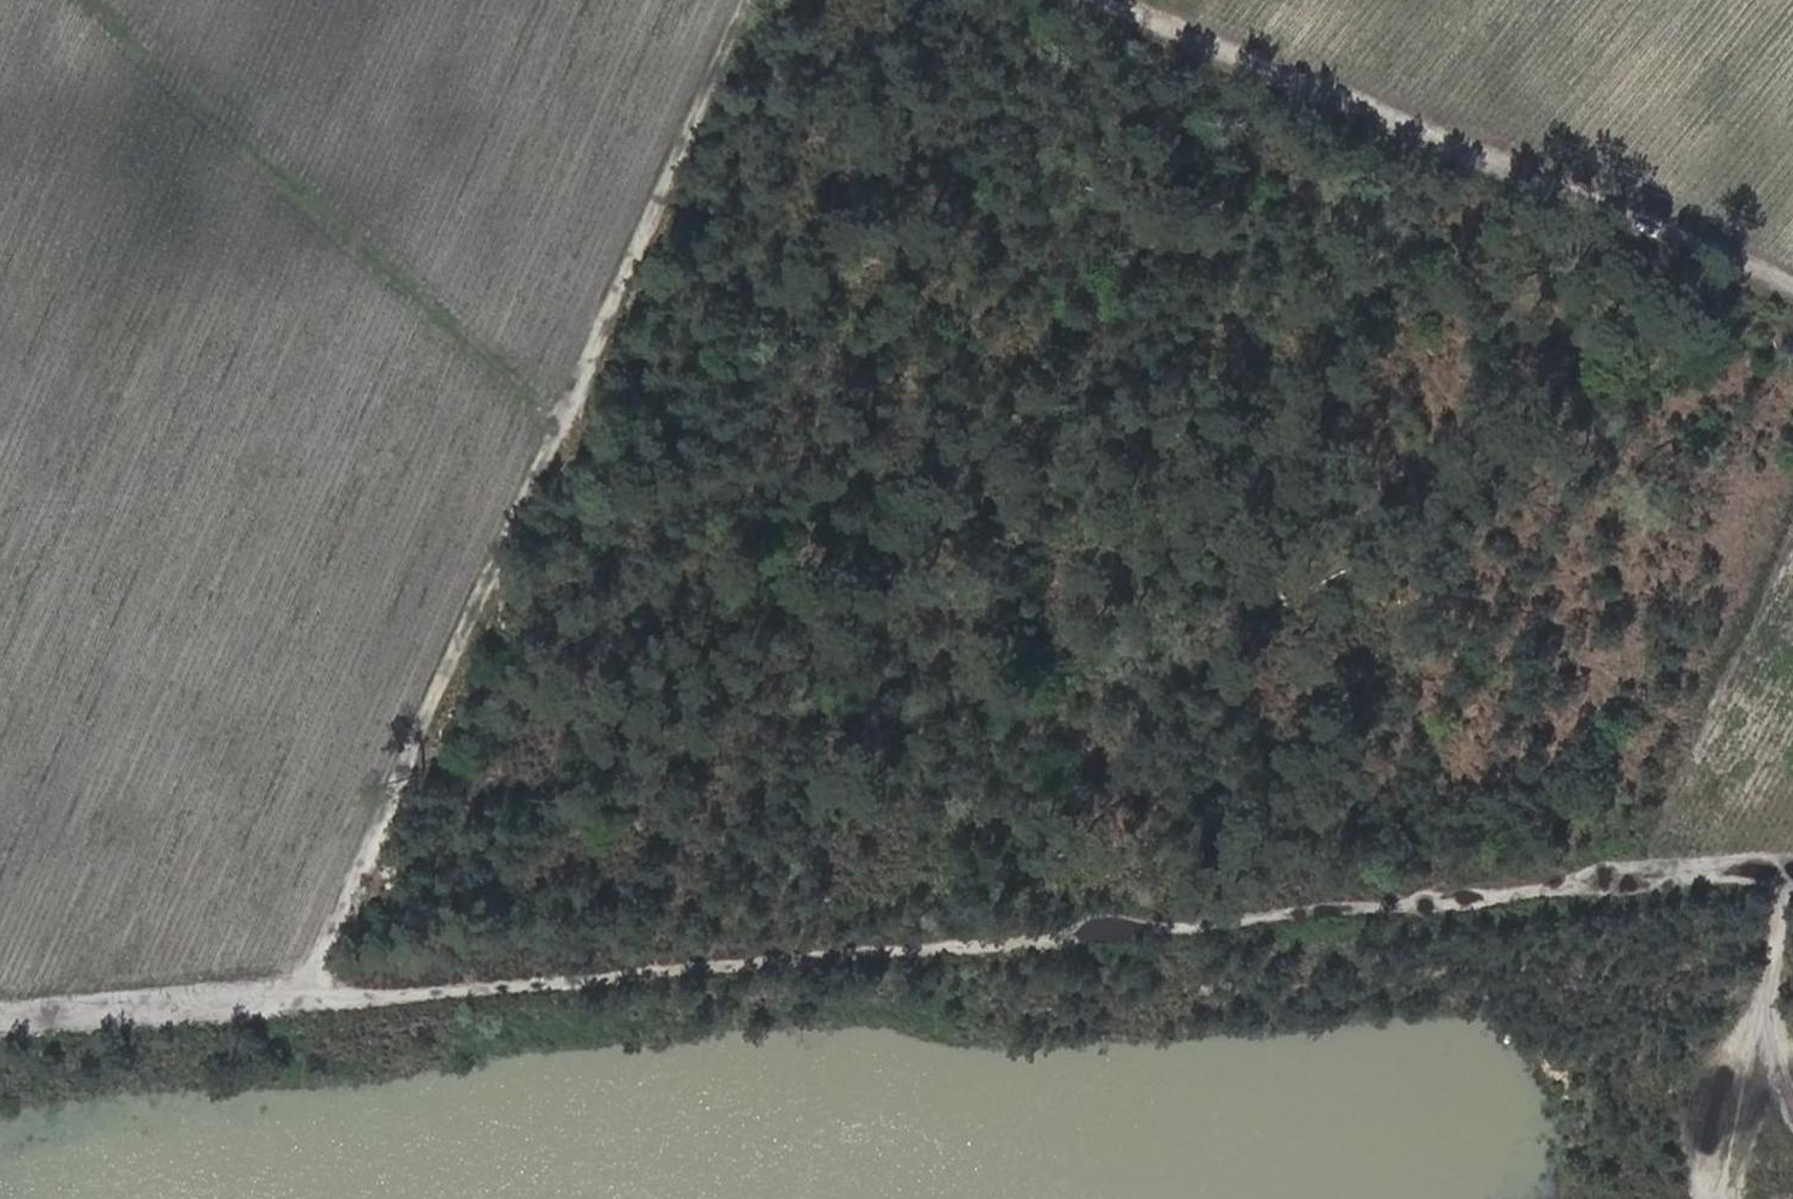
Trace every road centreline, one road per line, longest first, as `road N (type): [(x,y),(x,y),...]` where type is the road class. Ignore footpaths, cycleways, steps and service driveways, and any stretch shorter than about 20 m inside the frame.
road 1 (track): [(1792,858),(1587,870),(1465,898),(1196,927),(0,1023)]
road 2 (track): [(1792,291),(1699,245),(1109,0)]
road 3 (track): [(78,0),(556,424)]

